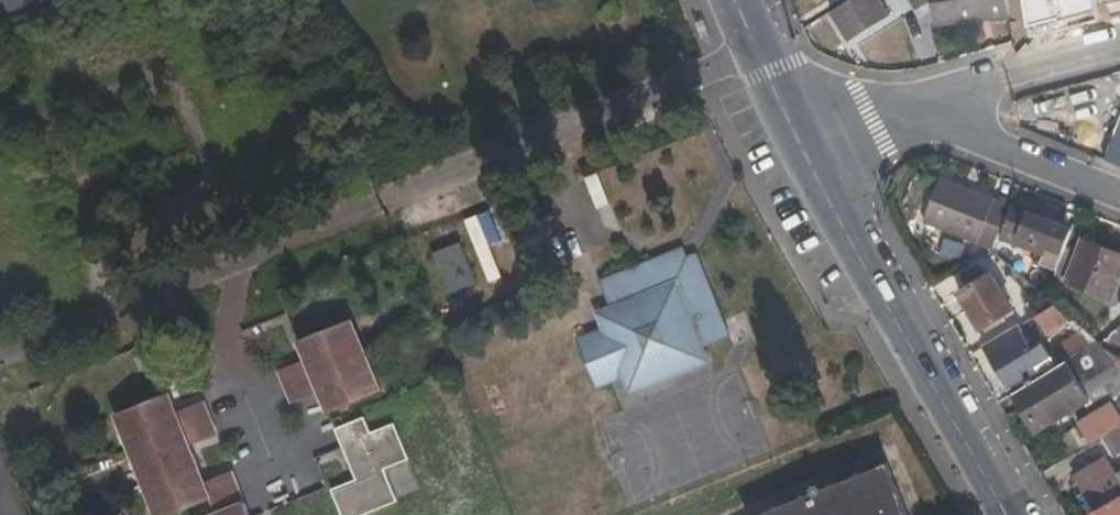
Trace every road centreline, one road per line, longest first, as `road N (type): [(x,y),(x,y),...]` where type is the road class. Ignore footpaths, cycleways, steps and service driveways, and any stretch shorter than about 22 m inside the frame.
road 1 (tertiary): [(807,152),(1002,514)]
road 2 (residential): [(892,114),(1119,200)]
road 3 (residential): [(892,114),(1119,55)]
road 4 (tertiary): [(737,0),(807,152)]

